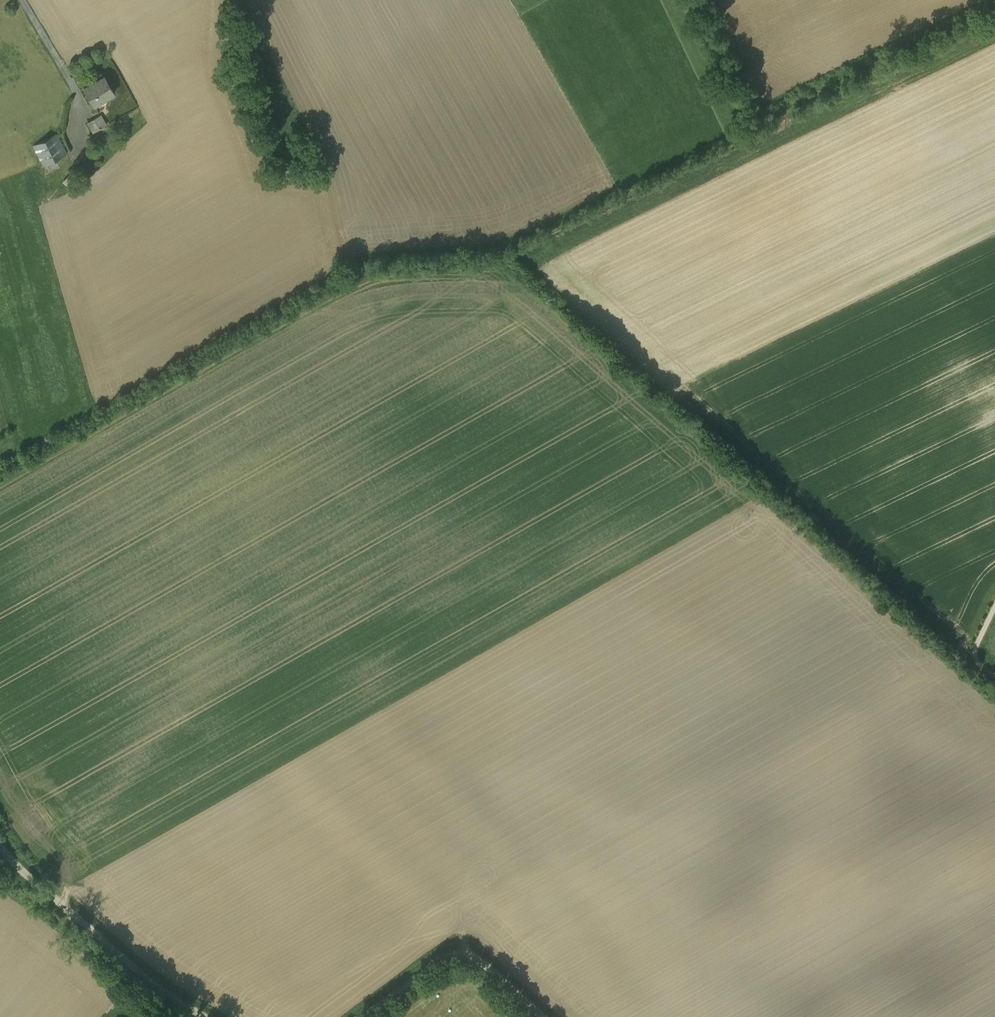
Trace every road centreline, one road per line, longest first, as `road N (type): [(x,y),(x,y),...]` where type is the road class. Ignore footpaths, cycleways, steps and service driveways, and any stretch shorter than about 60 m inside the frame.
road 1 (unclassified): [(0,839),(28,875),(206,1016)]
road 2 (unclassified): [(357,1016),(458,947),(486,958),(550,1016)]

